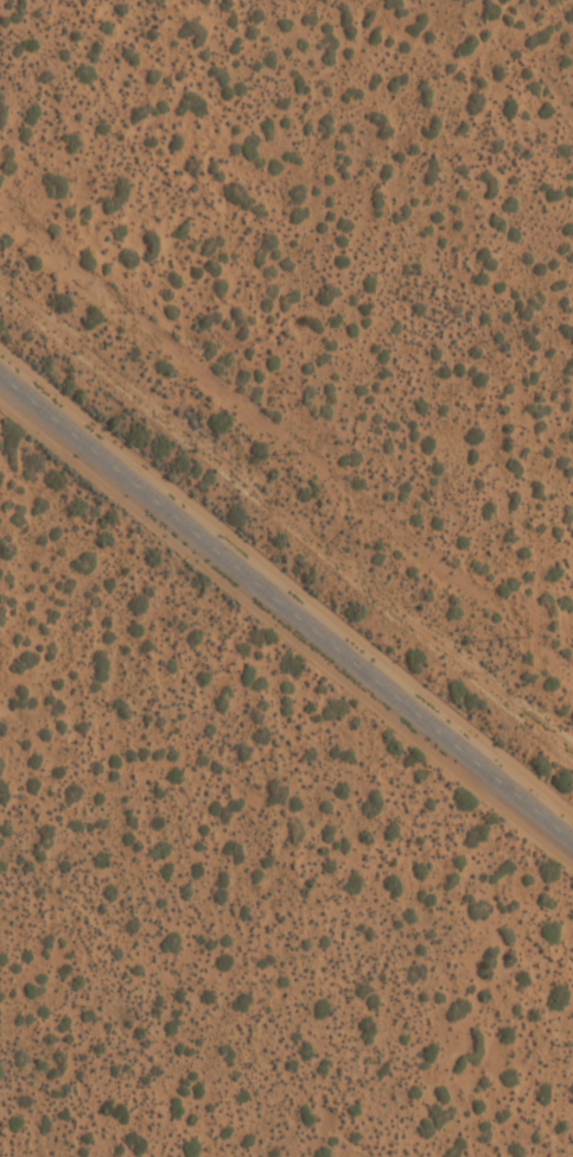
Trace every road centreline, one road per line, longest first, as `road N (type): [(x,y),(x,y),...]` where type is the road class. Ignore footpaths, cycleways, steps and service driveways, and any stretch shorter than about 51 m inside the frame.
road 1 (residential): [(572,832),(0,367)]

